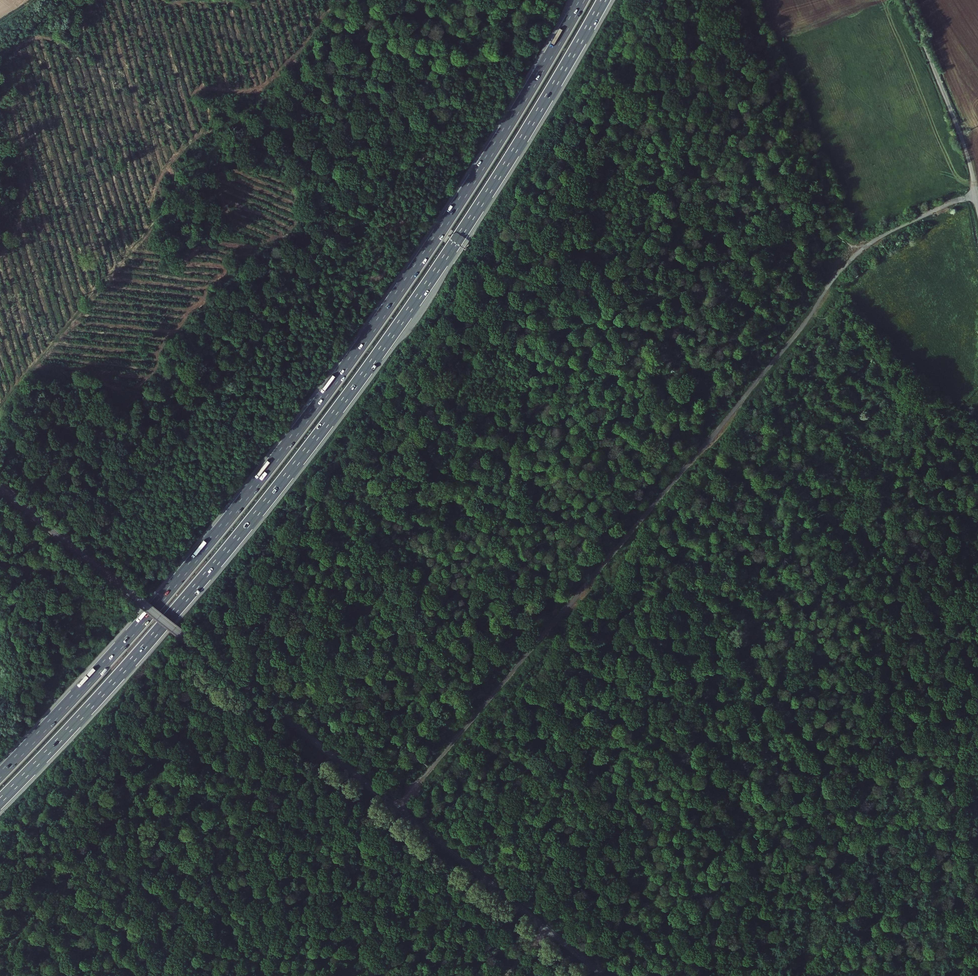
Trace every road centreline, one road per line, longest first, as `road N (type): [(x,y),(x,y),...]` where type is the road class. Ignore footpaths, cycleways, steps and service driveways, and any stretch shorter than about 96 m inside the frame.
road 1 (motorway): [(0,801),(175,611),(318,435),(488,192),(603,0)]
road 2 (motorway): [(582,0),(464,195),(335,382),(153,610),(0,775)]
road 3 (tertiary): [(604,975),(0,487)]
road 4 (track): [(865,247),(398,809)]
road 5 (track): [(530,915),(940,411)]
road 6 (track): [(977,645),(698,975)]
road 7 (unclassified): [(906,0),(961,137),(977,204)]
road 8 (track): [(865,247),(976,195)]

